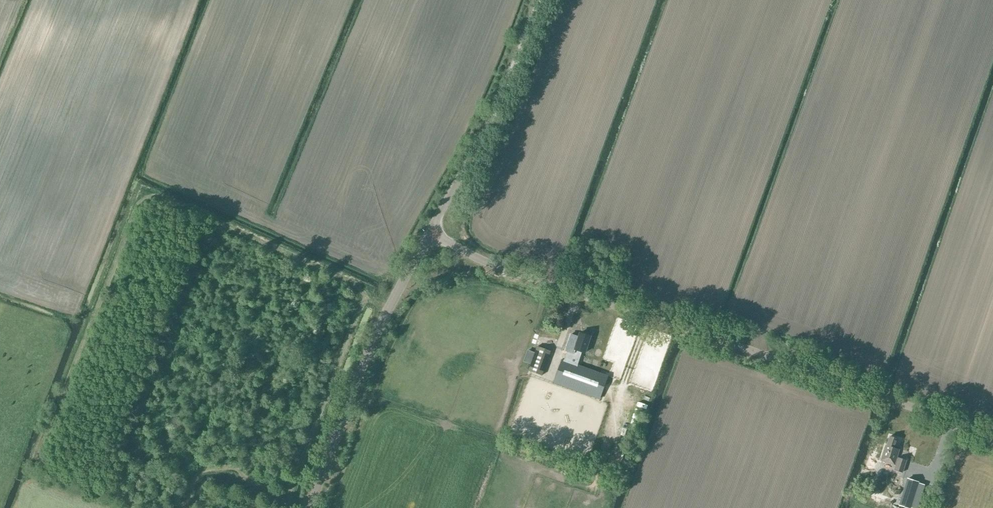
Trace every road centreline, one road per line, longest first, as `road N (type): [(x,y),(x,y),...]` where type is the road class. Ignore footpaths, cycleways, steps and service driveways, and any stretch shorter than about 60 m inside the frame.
road 1 (unclassified): [(992,442),(648,312),(418,236)]
road 2 (unclassified): [(305,507),(418,236)]
road 3 (unclassified): [(418,236),(491,106),(534,0)]

